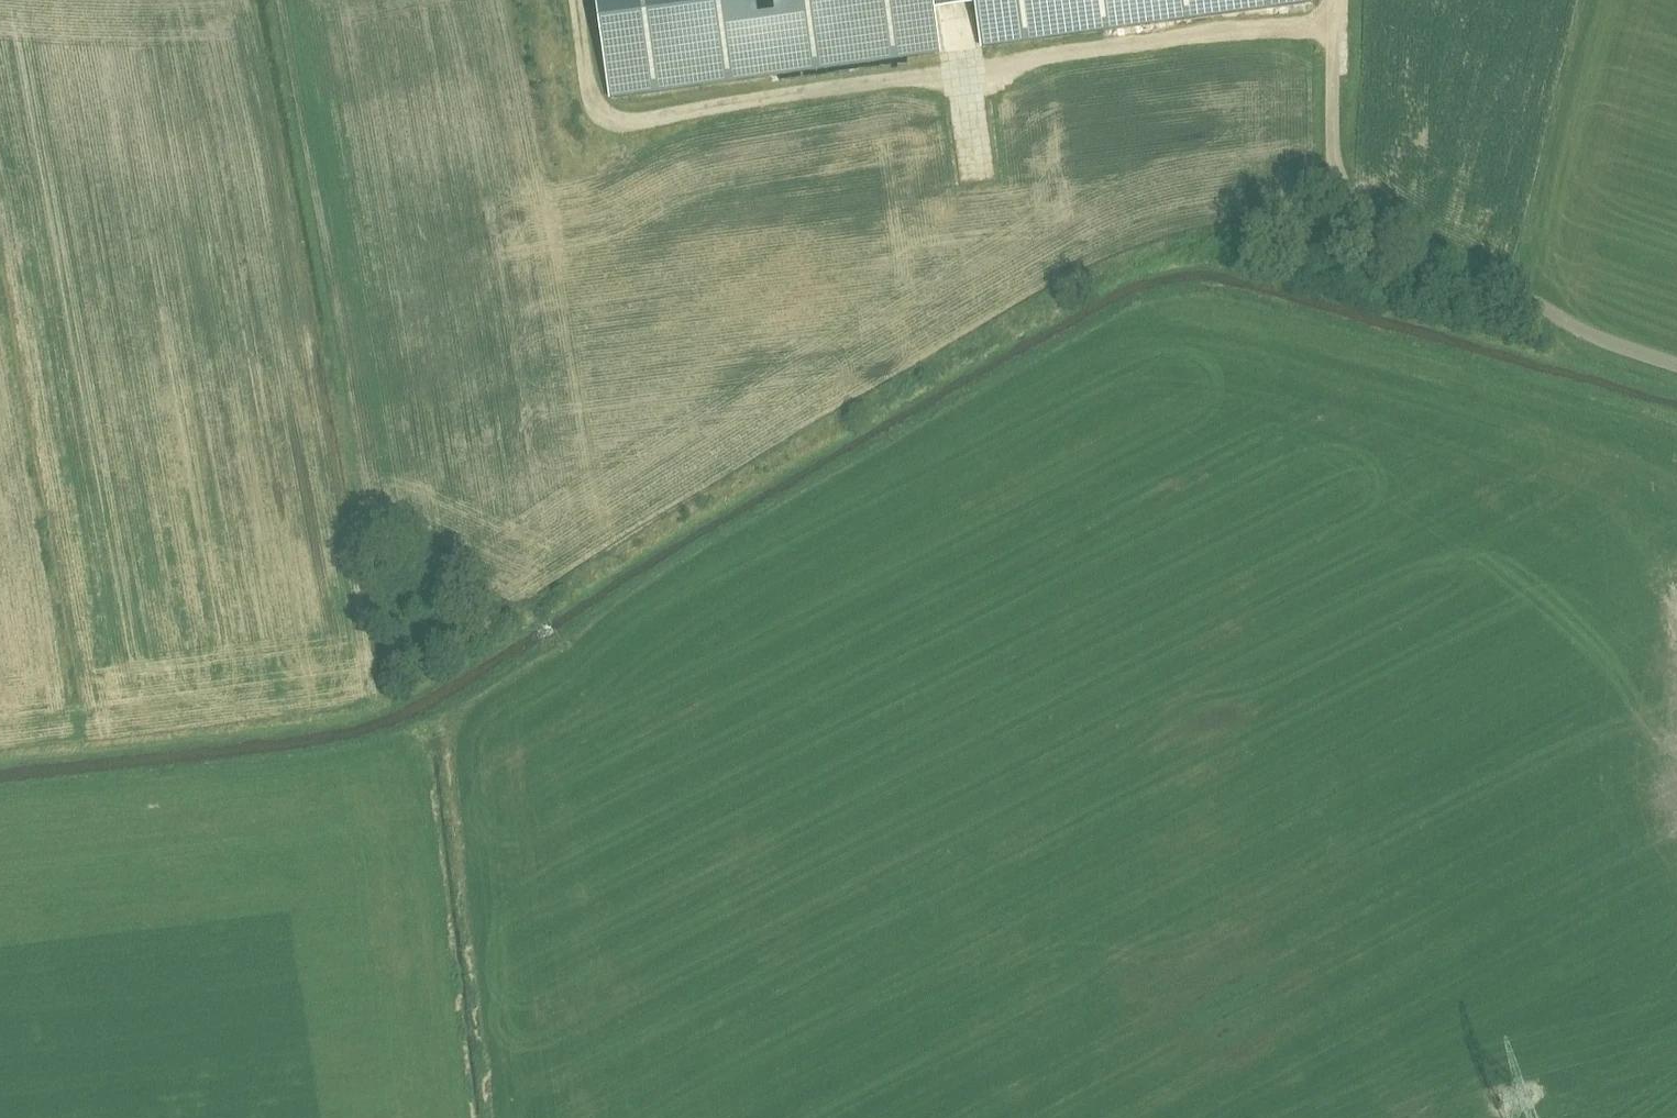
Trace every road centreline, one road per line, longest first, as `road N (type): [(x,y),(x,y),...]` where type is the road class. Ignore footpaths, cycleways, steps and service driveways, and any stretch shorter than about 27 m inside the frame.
road 1 (track): [(1327,27),(601,122),(577,0)]

